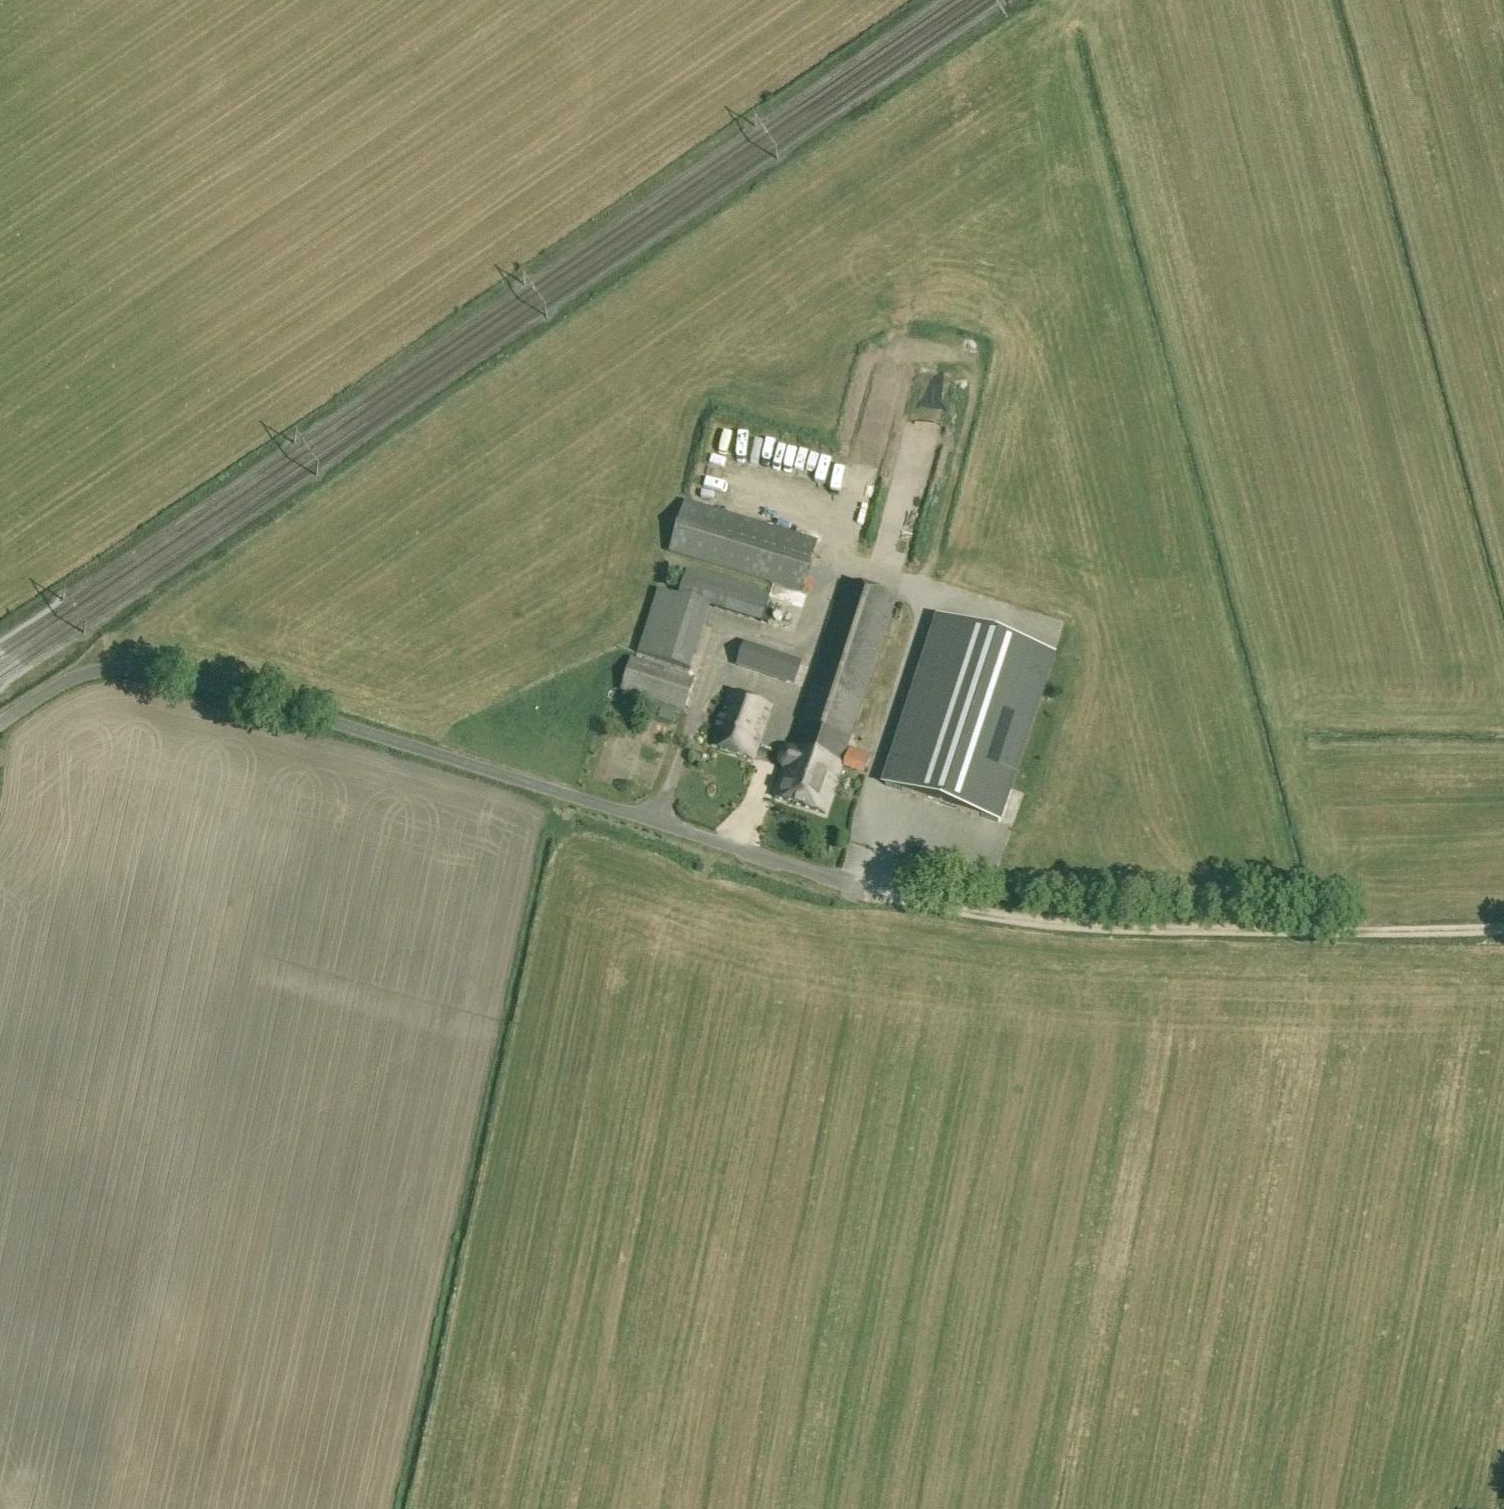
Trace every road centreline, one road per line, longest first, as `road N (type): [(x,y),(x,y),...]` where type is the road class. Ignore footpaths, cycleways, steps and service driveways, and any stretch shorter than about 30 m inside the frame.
road 1 (unclassified): [(875,898),(173,676),(127,668),(78,677),(0,724)]
road 2 (track): [(1503,928),(1110,930),(875,898)]

